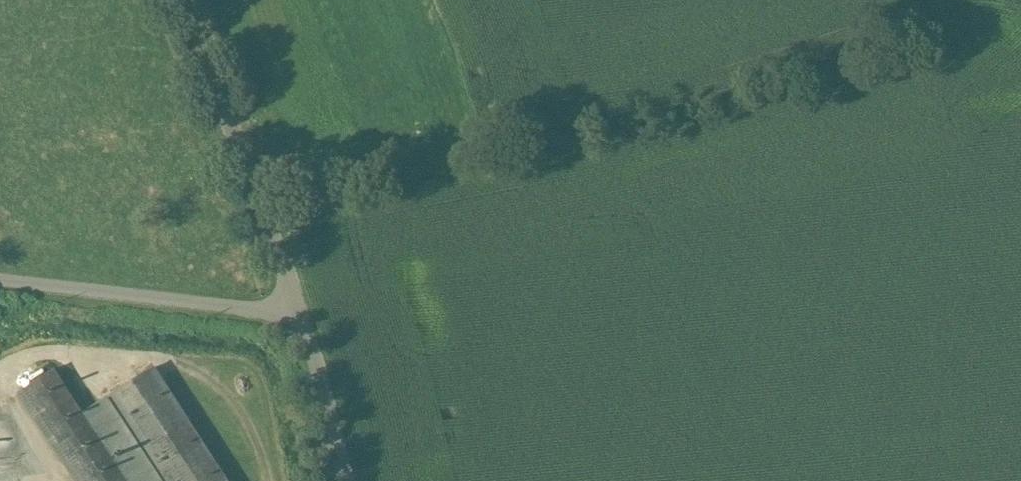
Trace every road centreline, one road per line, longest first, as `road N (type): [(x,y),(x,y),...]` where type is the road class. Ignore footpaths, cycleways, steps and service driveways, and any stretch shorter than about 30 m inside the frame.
road 1 (unclassified): [(343,480),(284,275),(185,0)]
road 2 (track): [(0,277),(293,309)]

